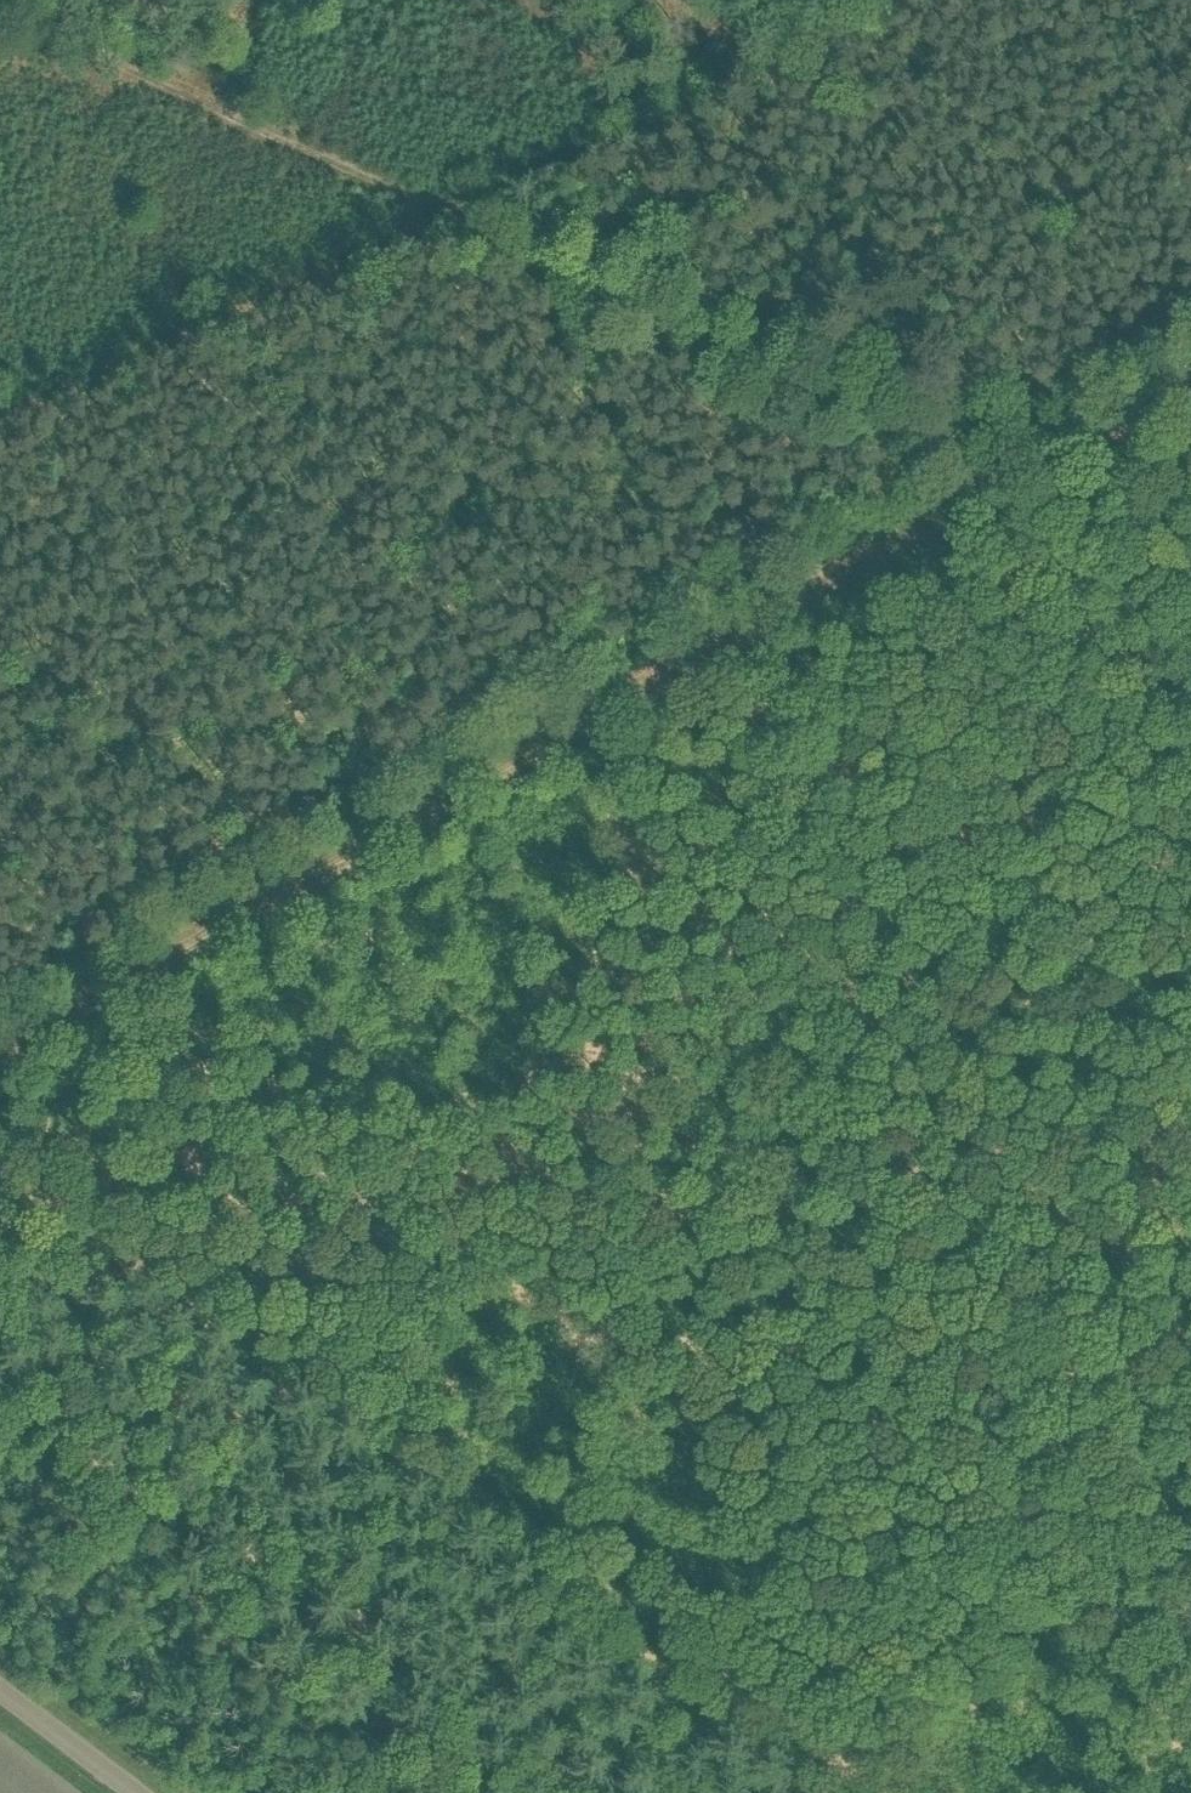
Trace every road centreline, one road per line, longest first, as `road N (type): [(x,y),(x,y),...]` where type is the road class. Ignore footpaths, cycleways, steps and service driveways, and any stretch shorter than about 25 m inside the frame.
road 1 (track): [(0,1040),(1190,377)]
road 2 (track): [(1190,1135),(1045,1143),(846,1201),(770,1210),(507,1191),(398,1191),(278,1205),(0,1298)]
road 3 (track): [(1005,482),(7,0)]
road 4 (track): [(917,1792),(192,1234)]
road 5 (track): [(432,206),(691,40),(786,0)]
road 6 (unclassified): [(136,1792),(0,1690)]

